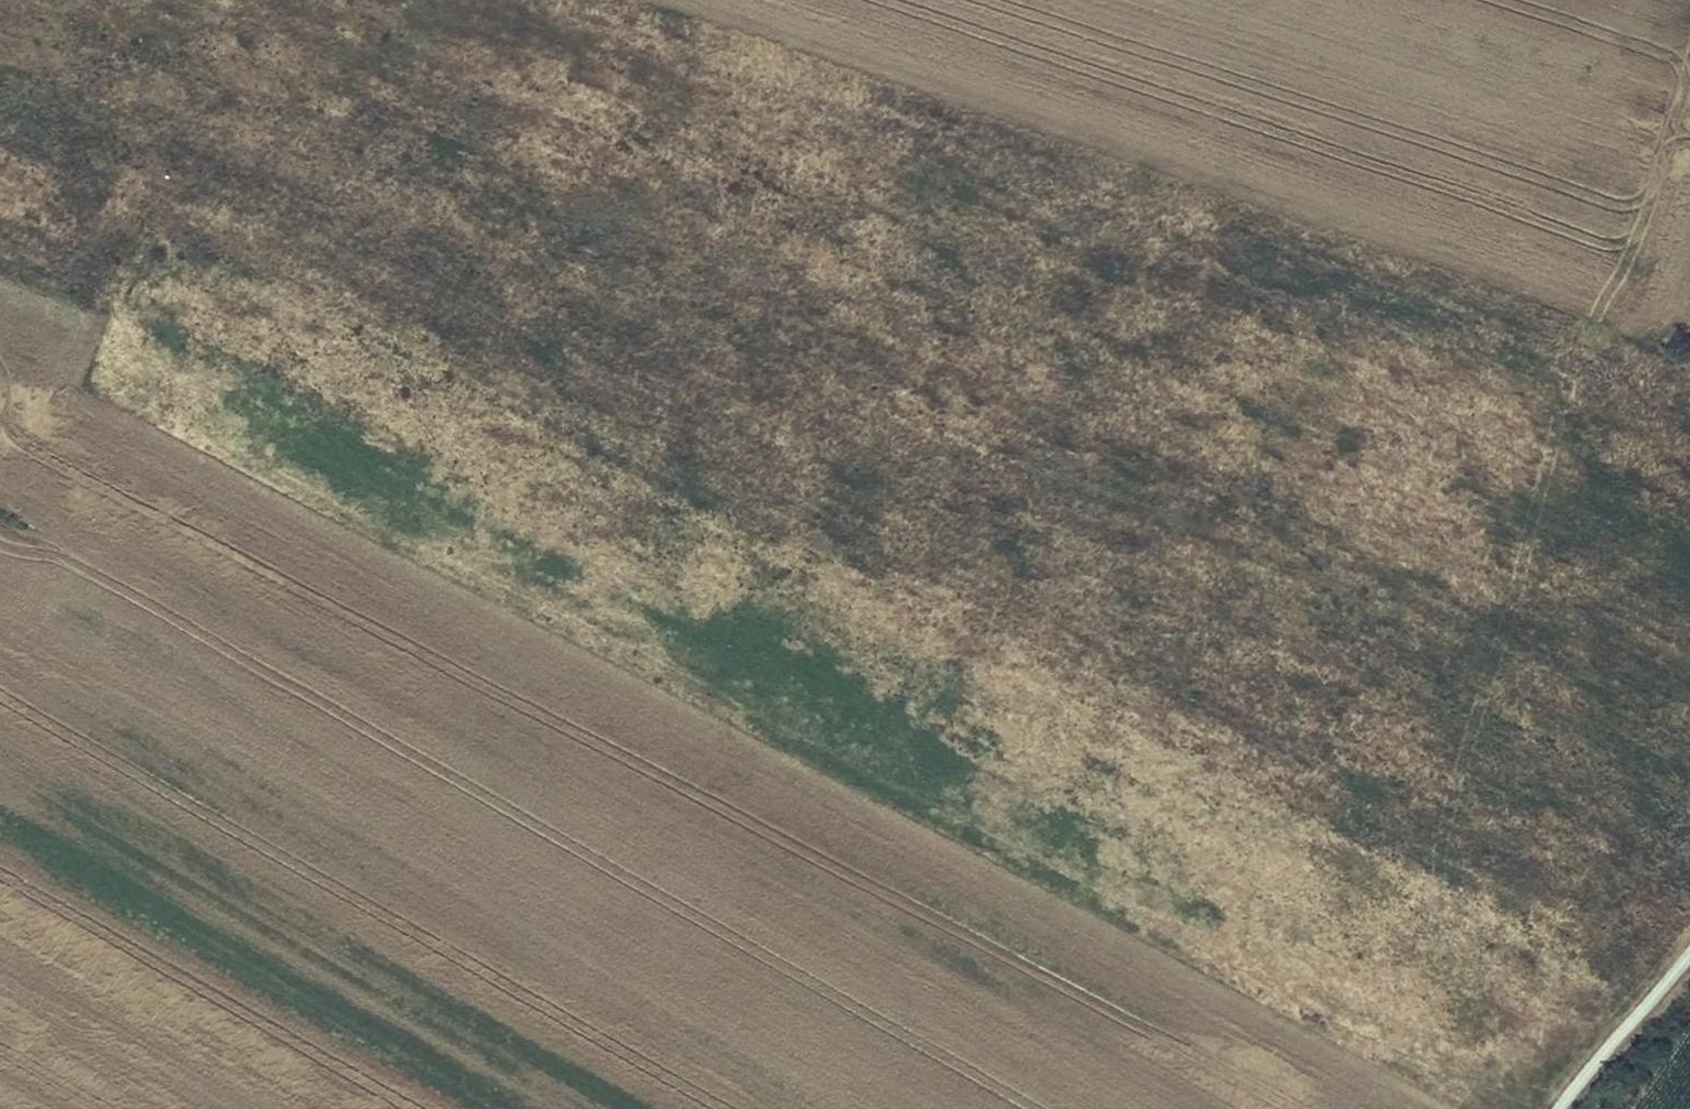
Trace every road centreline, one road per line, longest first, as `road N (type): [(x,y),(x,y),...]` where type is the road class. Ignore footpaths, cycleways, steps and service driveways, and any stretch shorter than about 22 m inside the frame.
road 1 (track): [(1560,1108),(1689,956)]

